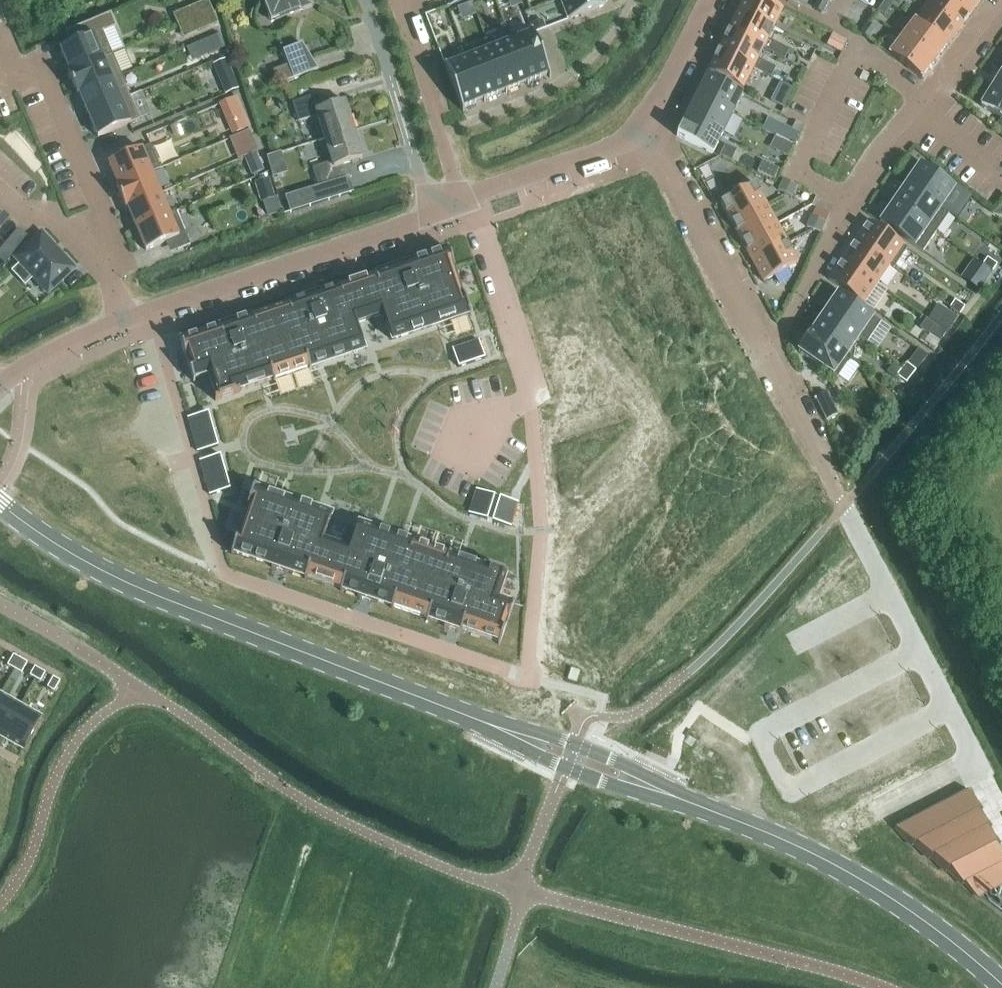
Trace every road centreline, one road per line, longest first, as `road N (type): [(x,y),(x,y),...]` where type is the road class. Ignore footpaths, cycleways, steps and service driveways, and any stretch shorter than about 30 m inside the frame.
road 1 (tertiary): [(453,711),(126,582),(0,504)]
road 2 (residential): [(767,358),(879,159),(1001,8)]
road 3 (tertiary): [(720,815),(868,885),(1001,987)]
road 4 (residential): [(123,321),(432,216)]
road 5 (tertiary): [(720,815),(574,744),(453,711)]
road 6 (tertiary): [(453,711),(565,767),(720,815)]
road 7 (residential): [(644,132),(767,358)]
road 8 (residential): [(103,262),(111,234),(41,66),(0,80)]
road 9 (residential): [(461,202),(395,1)]
road 10 (residential): [(461,202),(644,132)]
road 11 (residential): [(767,358),(843,508)]
road 12 (residential): [(644,132),(709,0)]
road 13 (residential): [(2,382),(123,321)]
road 14 (residential): [(0,192),(22,213),(49,214),(103,262)]

